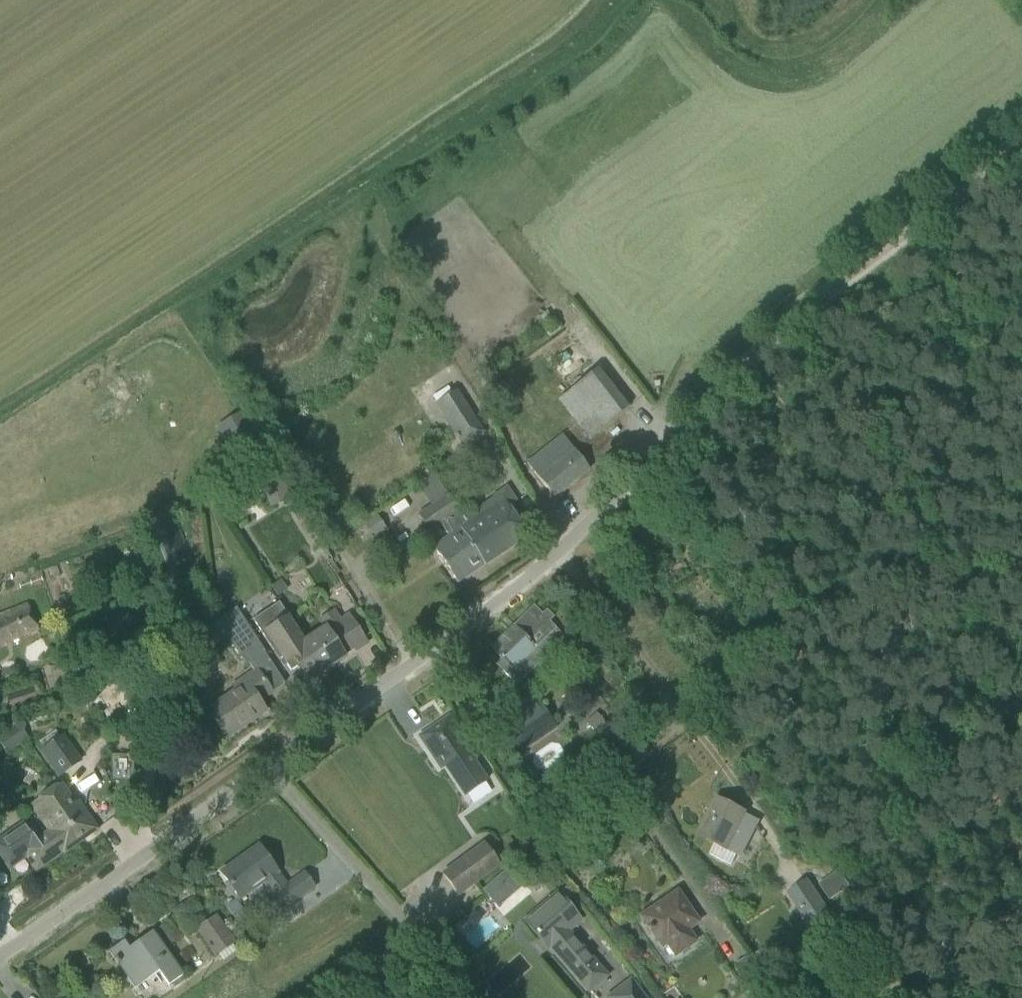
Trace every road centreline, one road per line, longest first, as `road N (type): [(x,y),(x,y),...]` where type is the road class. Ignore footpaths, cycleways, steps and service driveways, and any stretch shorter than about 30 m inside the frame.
road 1 (unclassified): [(269,768),(560,551),(779,330),(1021,142)]
road 2 (track): [(779,330),(867,428),(970,564),(983,574),(1021,565)]
road 3 (unclassified): [(0,957),(269,768)]
road 4 (unclassified): [(456,997),(417,939),(269,768)]

